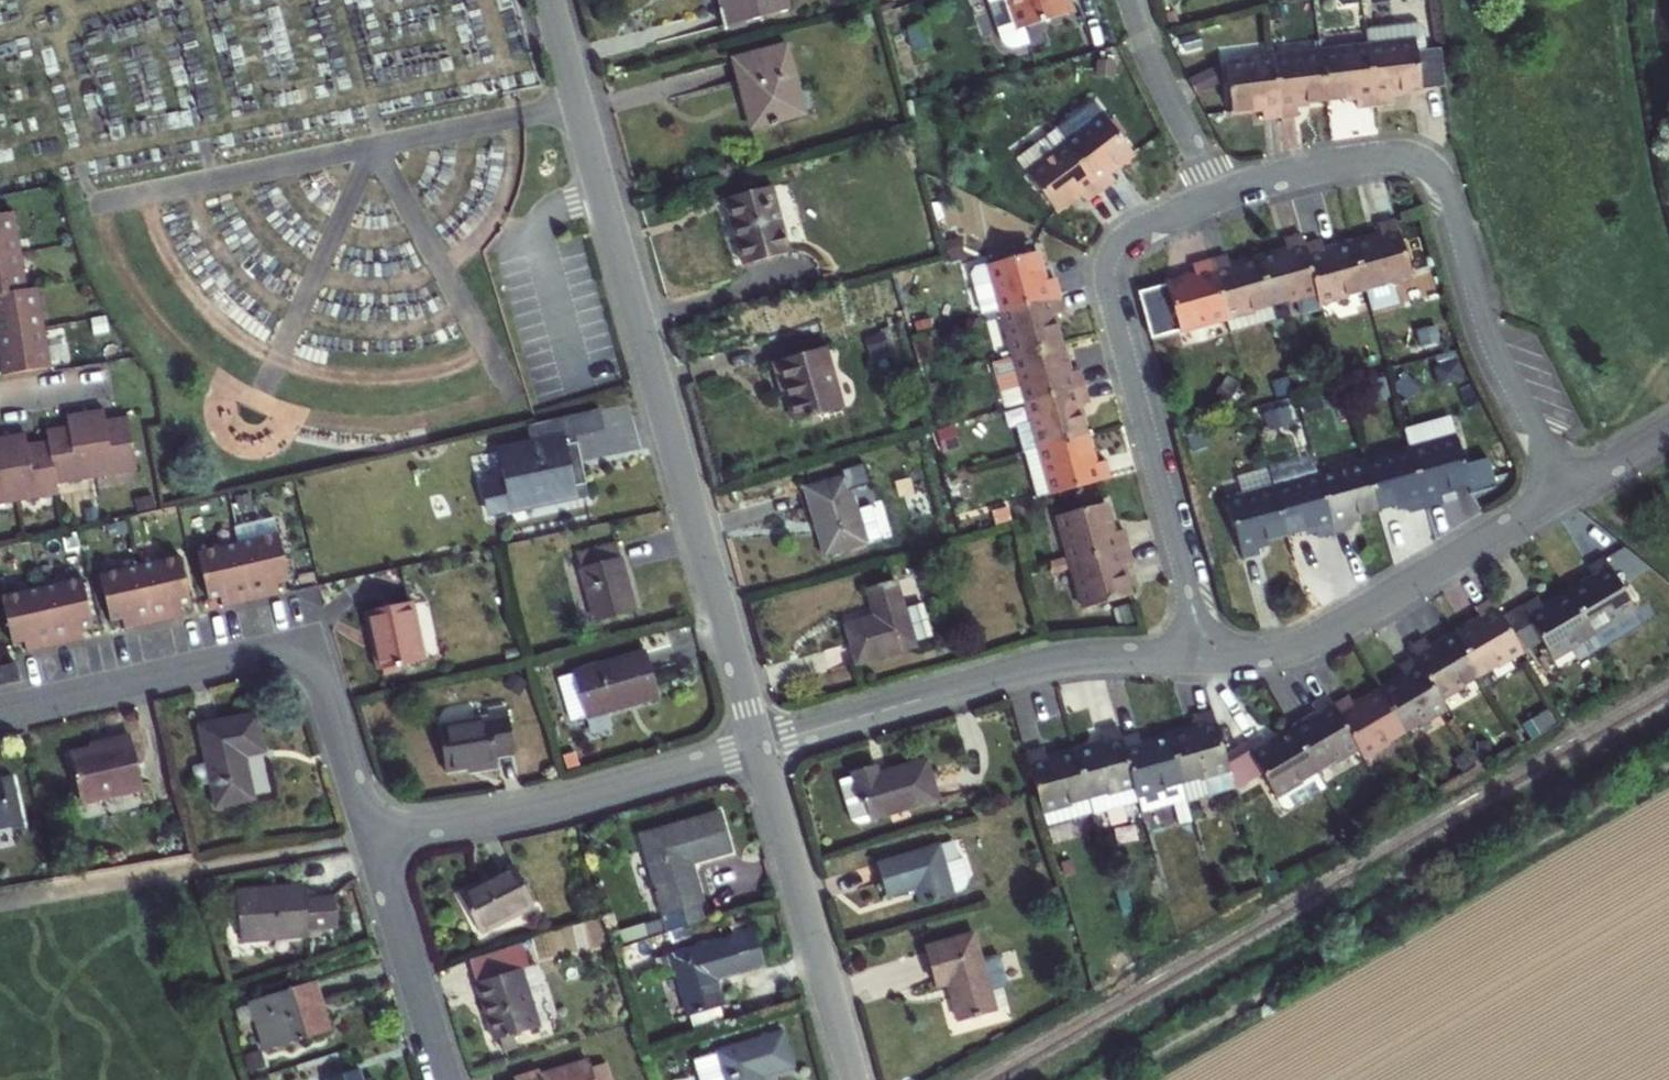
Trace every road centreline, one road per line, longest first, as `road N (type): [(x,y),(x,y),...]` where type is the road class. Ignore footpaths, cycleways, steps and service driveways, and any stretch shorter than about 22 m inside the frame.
road 1 (residential): [(759,747),(548,0)]
road 2 (residential): [(1219,197),(1360,161),(1401,159),(1428,168),(1453,206),(1490,340),(1567,490)]
road 3 (residential): [(1206,659),(1105,268),(1123,238),(1219,197)]
road 4 (residential): [(0,710),(267,649),(292,651),(317,675),(368,837)]
road 5 (residential): [(1206,659),(1060,660),(759,747)]
road 6 (residential): [(1567,490),(1311,640),(1260,656),(1206,659)]
road 7 (residential): [(368,837),(530,808),(759,747)]
road 8 (residential): [(857,1079),(759,747)]
road 9 (residential): [(447,1079),(368,837)]
road 10 (residential): [(1219,197),(1128,0)]

